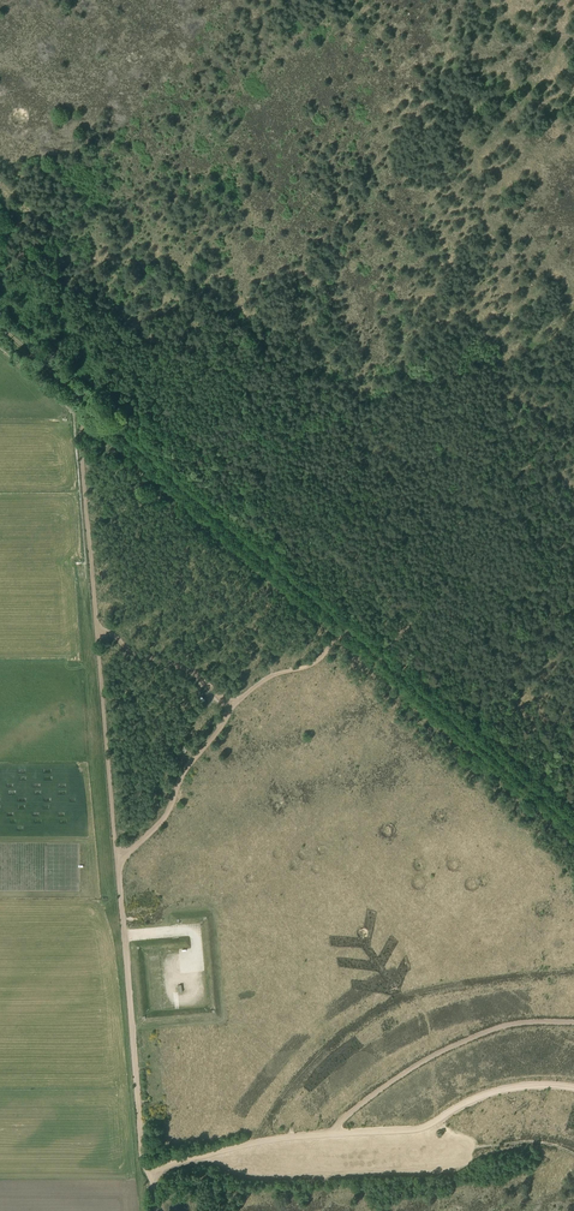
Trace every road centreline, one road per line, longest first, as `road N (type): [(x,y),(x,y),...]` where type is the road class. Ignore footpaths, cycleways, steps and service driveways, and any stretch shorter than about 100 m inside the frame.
road 1 (track): [(155,1172),(140,1136),(80,444),(90,404)]
road 2 (track): [(0,326),(573,827)]
road 3 (track): [(159,1210),(155,1172),(166,1164),(331,1134),(405,1074),(458,1044),(509,1024),(573,1023)]
road 4 (track): [(118,859),(165,816),(183,773),(234,706),(261,681),(309,667),(346,630)]
road 5 (track): [(83,578),(73,414),(0,348)]
road 6 (track): [(331,1134),(423,1131),(481,1095),(573,1088)]
road 7 (track): [(234,706),(179,668),(97,629)]
road 8 (track): [(573,1155),(528,1142),(478,1147),(423,1131)]

